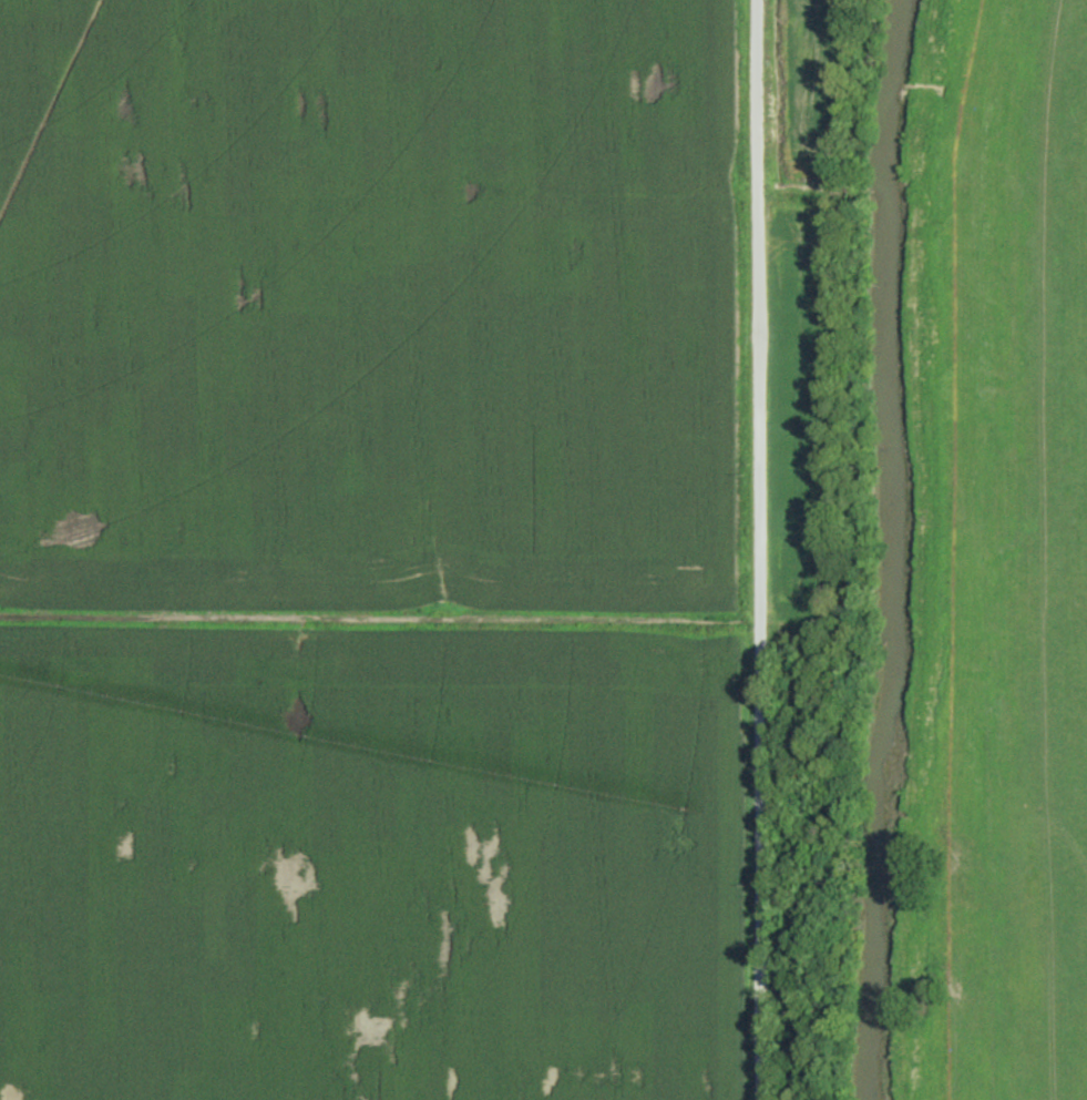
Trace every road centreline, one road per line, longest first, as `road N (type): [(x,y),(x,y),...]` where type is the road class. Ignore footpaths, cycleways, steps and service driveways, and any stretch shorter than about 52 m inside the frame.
road 1 (residential): [(764,1099),(759,0)]

